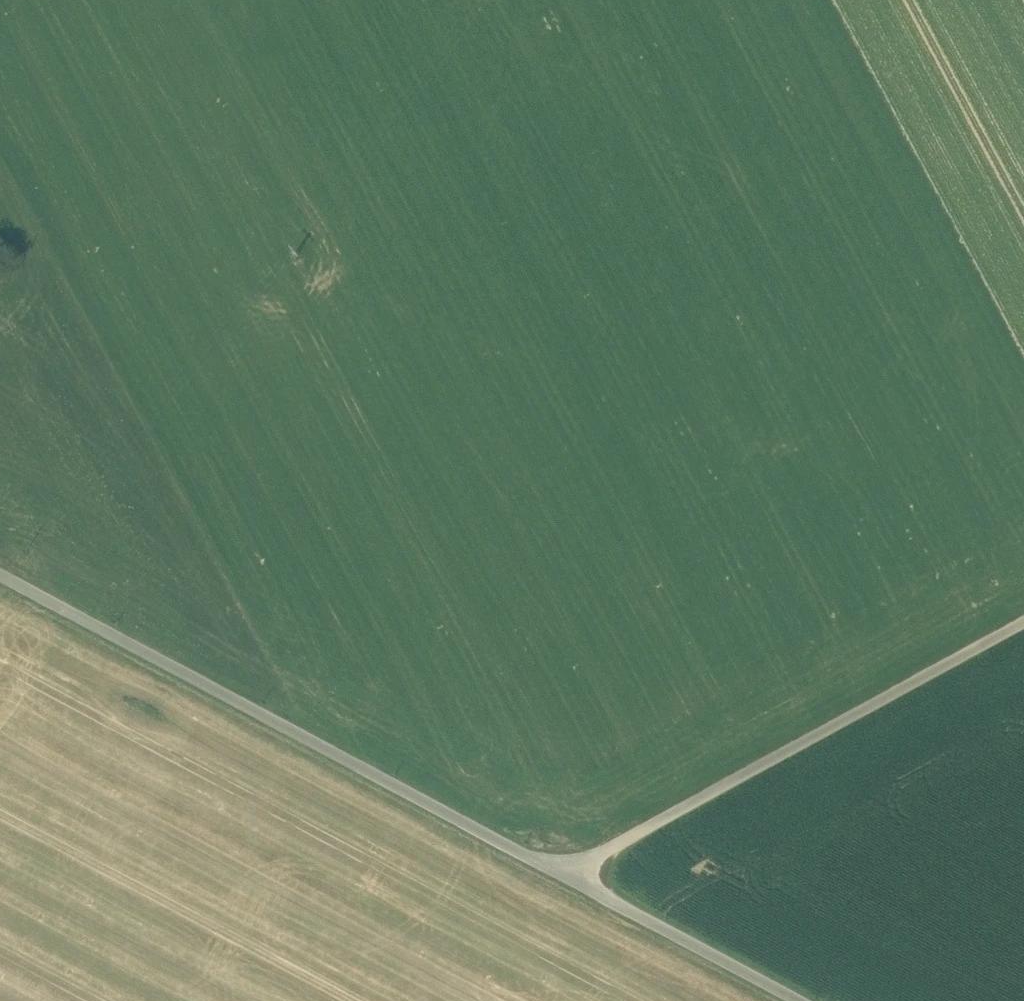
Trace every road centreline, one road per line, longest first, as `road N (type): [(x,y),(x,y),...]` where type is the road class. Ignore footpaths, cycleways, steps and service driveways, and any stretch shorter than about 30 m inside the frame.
road 1 (unclassified): [(814,1000),(0,571)]
road 2 (track): [(556,865),(1023,622)]

